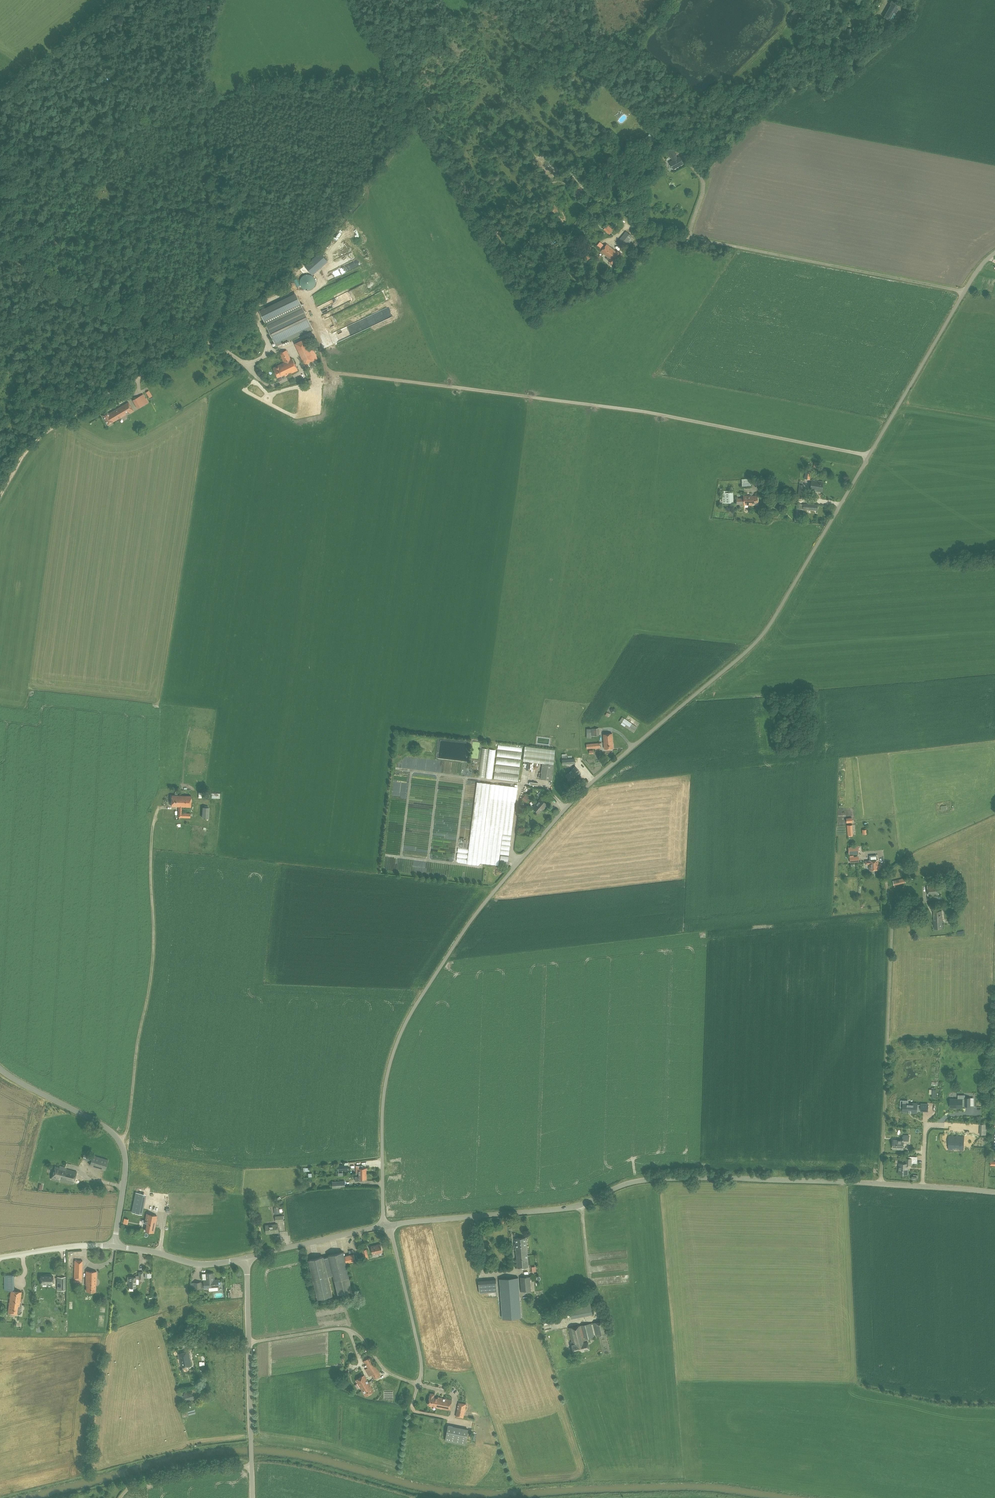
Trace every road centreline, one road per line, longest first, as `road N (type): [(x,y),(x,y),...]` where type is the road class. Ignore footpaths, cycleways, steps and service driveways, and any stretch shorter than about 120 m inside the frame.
road 1 (unclassified): [(383,1225),(383,1101),(412,1012),(485,902),(561,812),(762,634),(994,252)]
road 2 (tertiary): [(383,1225),(577,1207),(655,1178),(994,1194)]
road 3 (track): [(329,372),(650,413),(868,456)]
road 4 (track): [(0,495),(42,436),(197,339)]
road 5 (tertiary): [(114,1246),(125,1167),(118,1139),(0,1069)]
road 6 (track): [(208,98),(208,343)]
road 7 (tertiary): [(252,1497),(246,1258)]
road 8 (unclassified): [(197,339),(79,294),(0,242)]
road 9 (tertiary): [(0,100),(129,0)]
road 10 (tertiary): [(246,1258),(383,1225)]
road 11 (tertiary): [(246,1258),(204,1264),(114,1246)]

